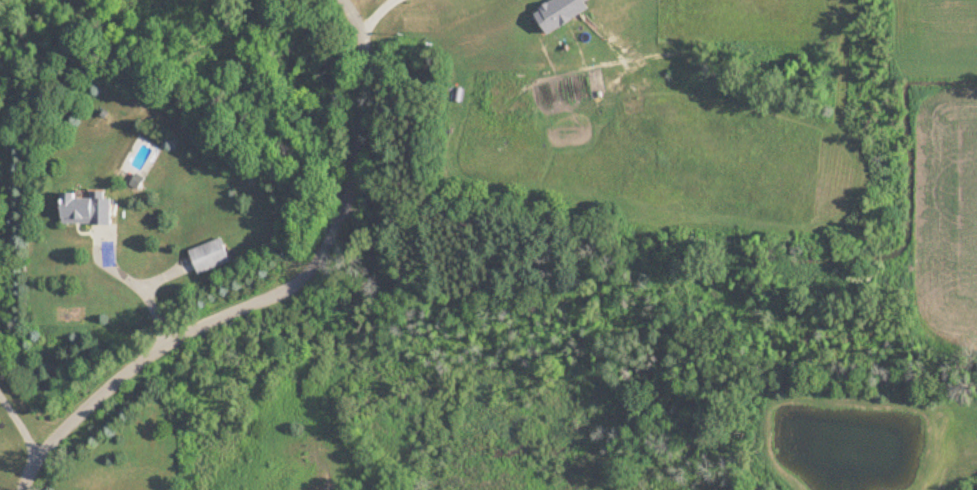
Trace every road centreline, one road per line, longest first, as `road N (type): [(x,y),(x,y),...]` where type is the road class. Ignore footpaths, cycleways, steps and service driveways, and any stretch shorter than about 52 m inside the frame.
road 1 (residential): [(22,489),(67,424),(127,369),(162,344),(306,276),(320,258),(338,224),(365,58),(348,0)]

